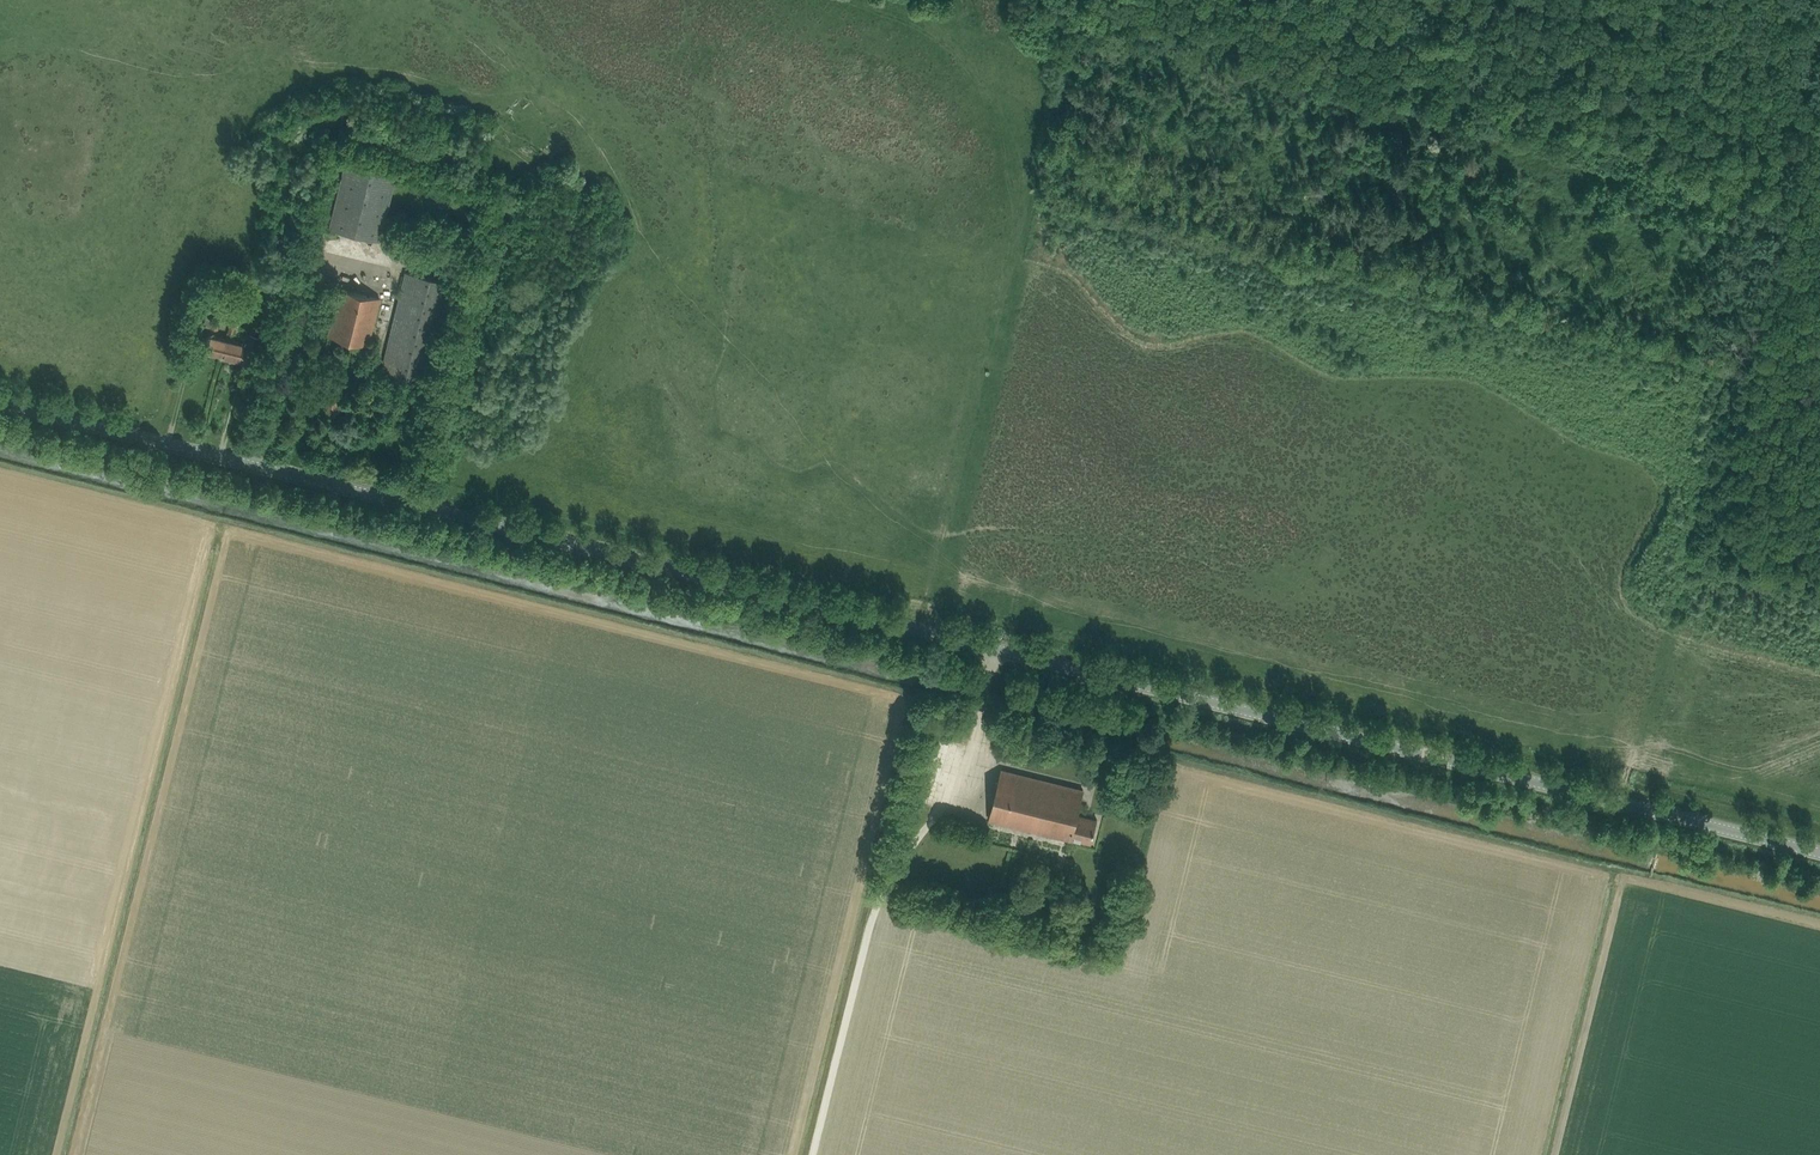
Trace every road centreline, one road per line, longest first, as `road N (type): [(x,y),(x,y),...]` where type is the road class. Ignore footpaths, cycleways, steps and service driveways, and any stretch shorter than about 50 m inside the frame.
road 1 (tertiary): [(1819,854),(0,403)]
road 2 (track): [(437,511),(520,174)]

